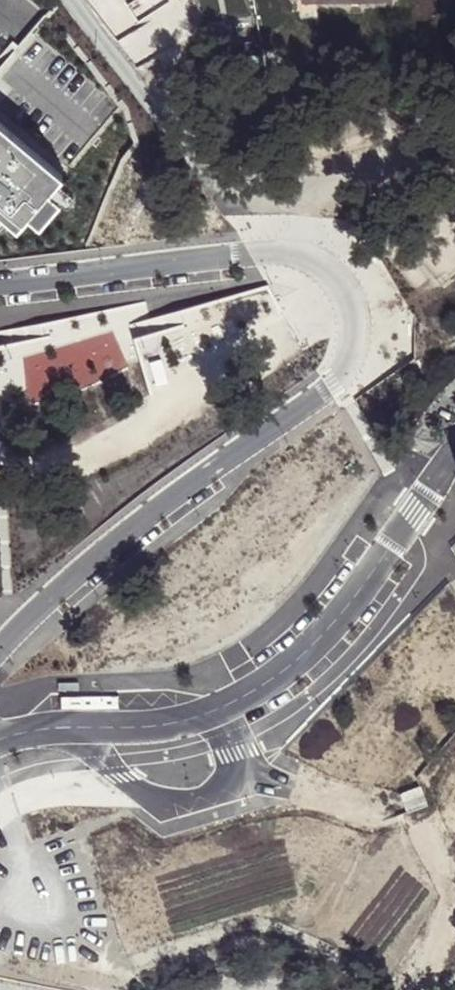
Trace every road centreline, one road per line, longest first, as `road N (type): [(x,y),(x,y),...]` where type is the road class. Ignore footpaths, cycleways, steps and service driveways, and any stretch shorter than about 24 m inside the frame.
road 1 (residential): [(0,738),(220,711),(329,629),(416,506)]
road 2 (residential): [(325,385),(173,495),(0,652)]
road 3 (residential): [(228,255),(282,249),(306,253),(329,269),(344,295),(347,338),(325,385)]
road 4 (residential): [(0,280),(228,255)]

